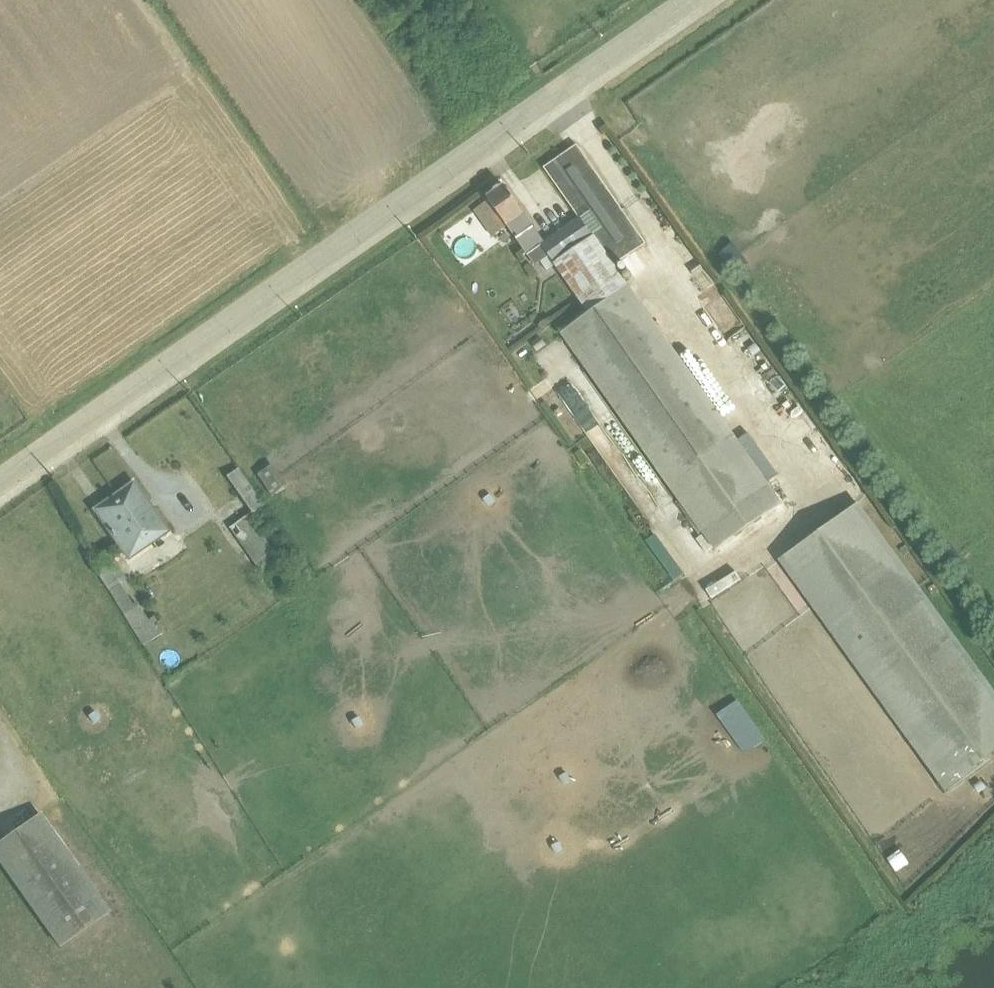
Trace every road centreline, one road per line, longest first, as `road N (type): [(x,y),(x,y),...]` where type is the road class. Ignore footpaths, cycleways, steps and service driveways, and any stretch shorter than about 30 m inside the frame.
road 1 (tertiary): [(0,479),(689,0)]

